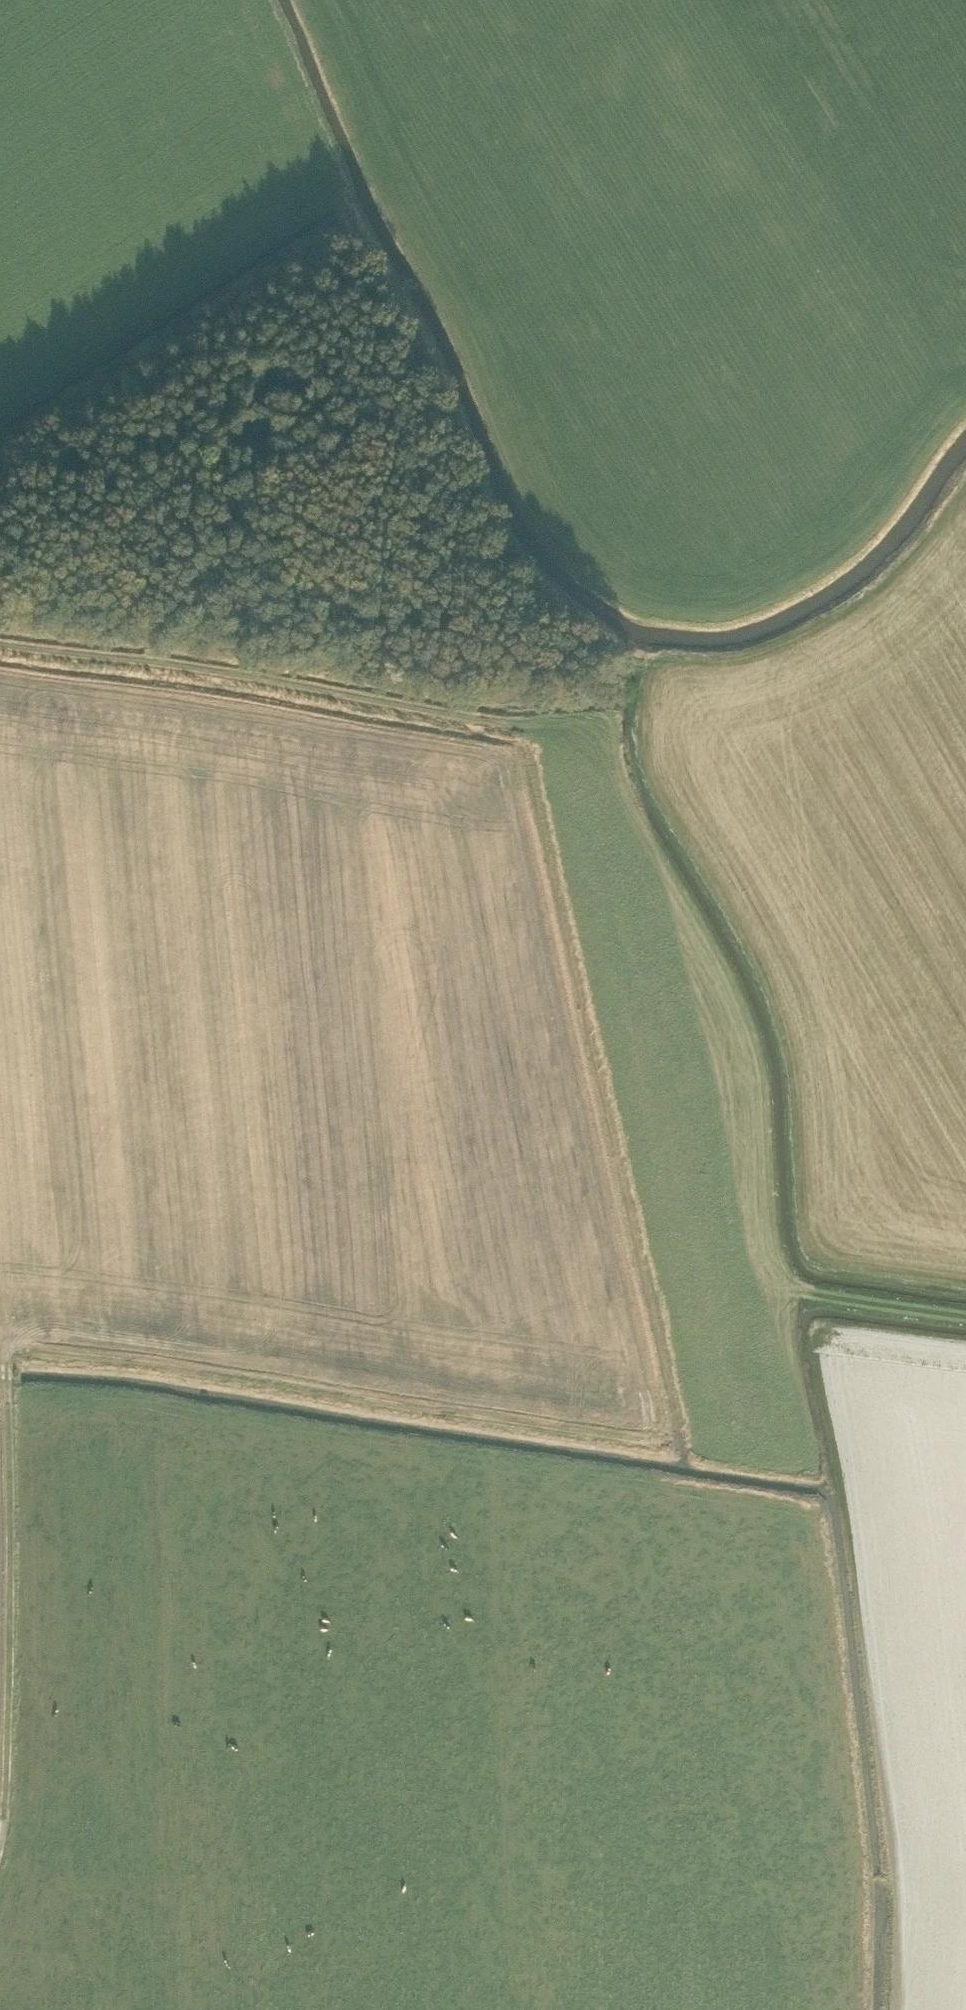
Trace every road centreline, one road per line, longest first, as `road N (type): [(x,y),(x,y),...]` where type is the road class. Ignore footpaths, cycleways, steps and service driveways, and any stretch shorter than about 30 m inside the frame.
road 1 (track): [(965,1316),(814,1295)]

